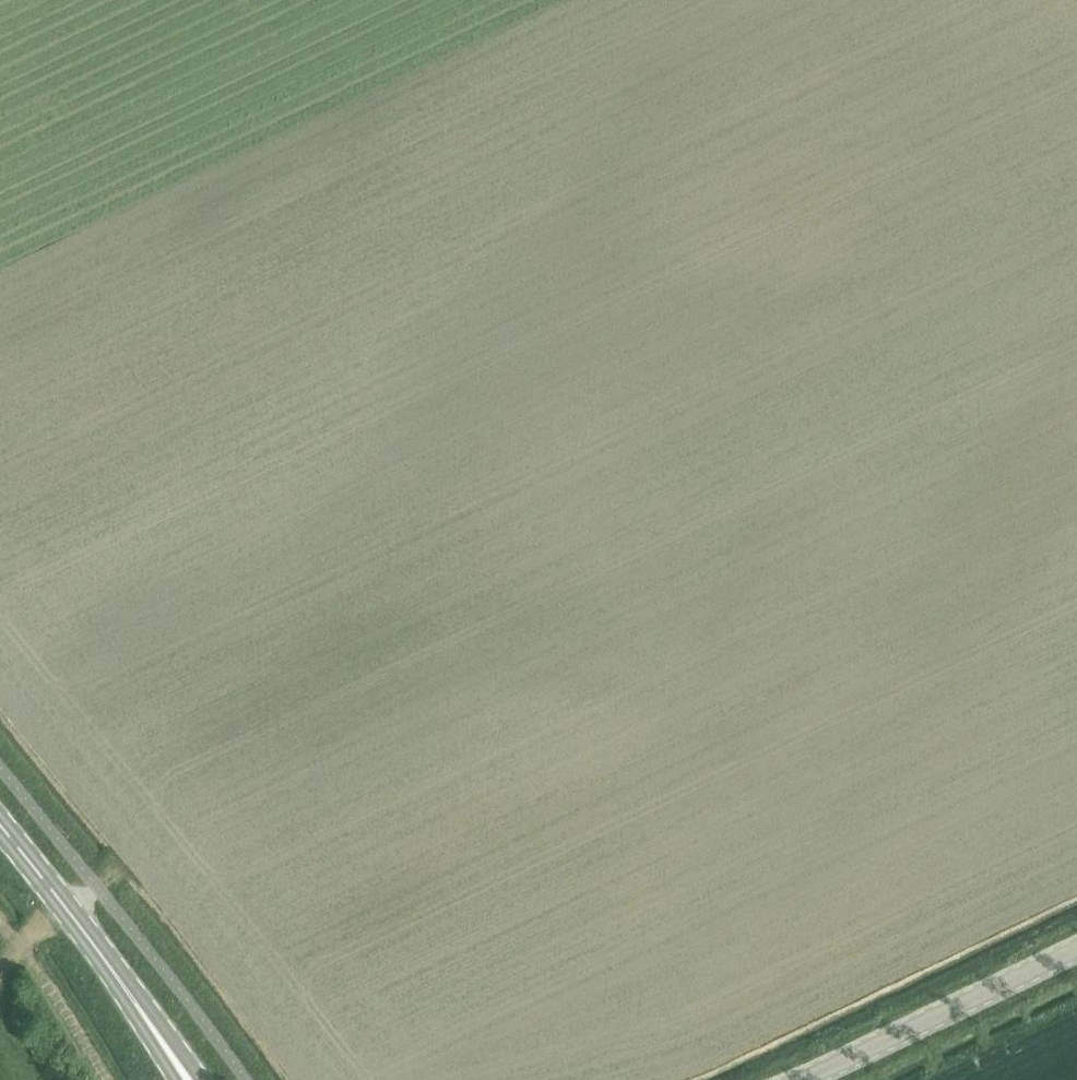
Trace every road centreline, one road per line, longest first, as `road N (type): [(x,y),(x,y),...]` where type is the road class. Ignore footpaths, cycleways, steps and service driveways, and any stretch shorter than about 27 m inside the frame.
road 1 (tertiary): [(791,1079),(1076,948)]
road 2 (secondary): [(186,1079),(0,827)]

